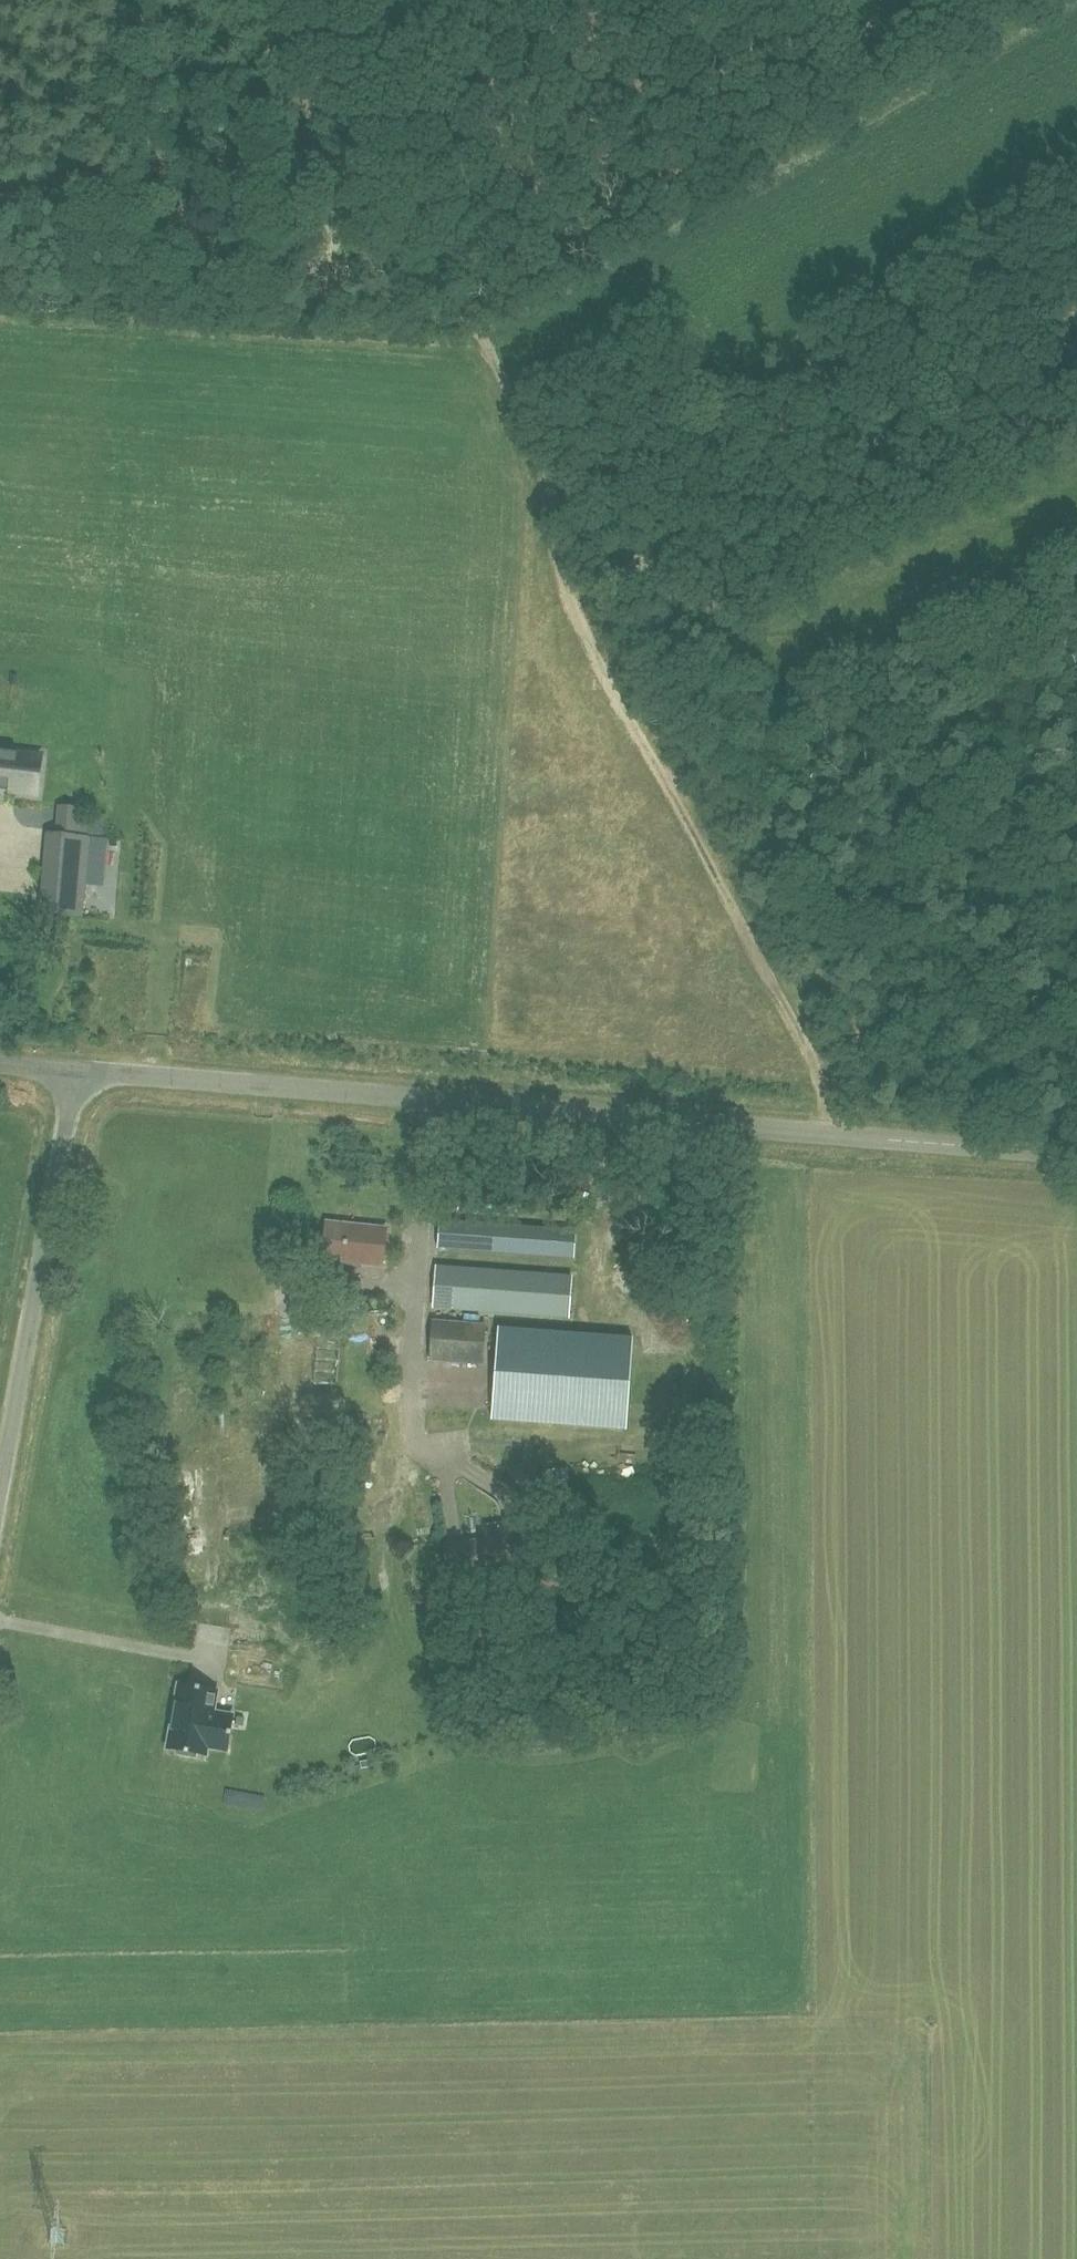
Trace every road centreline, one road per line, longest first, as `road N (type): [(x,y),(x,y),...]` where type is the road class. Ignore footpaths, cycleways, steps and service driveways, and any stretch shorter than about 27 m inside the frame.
road 1 (unclassified): [(75,1069),(1076,1156)]
road 2 (unclassified): [(0,1490),(75,1069)]

